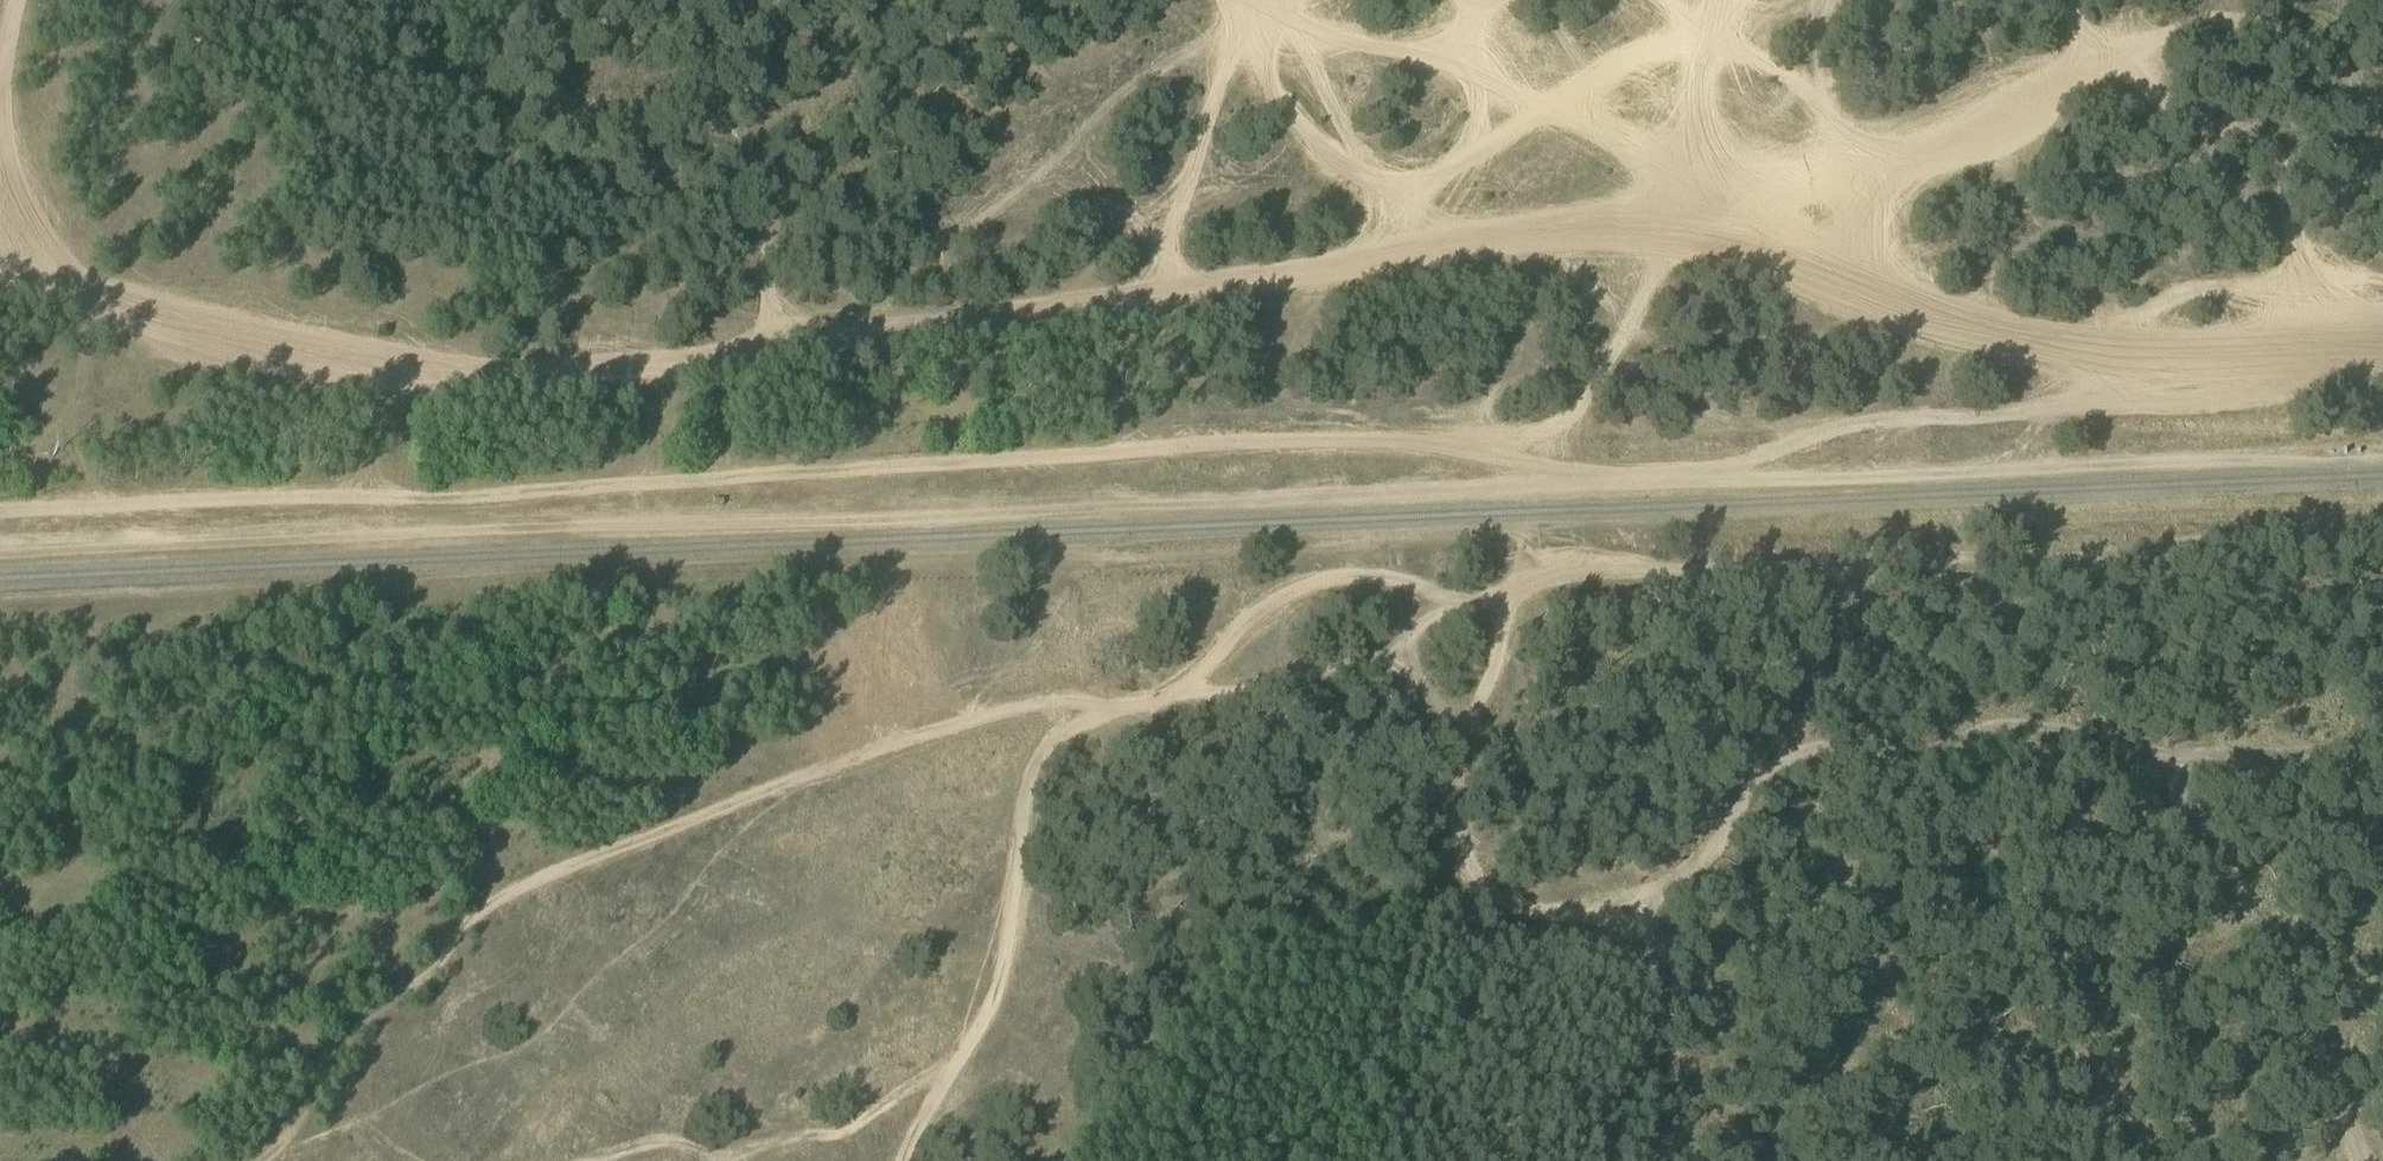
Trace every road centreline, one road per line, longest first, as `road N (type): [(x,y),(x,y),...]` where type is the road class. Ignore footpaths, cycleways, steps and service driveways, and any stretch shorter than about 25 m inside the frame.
road 1 (track): [(0,271),(348,368),(665,366),(1698,219),(1933,308),(2189,355),(2382,348)]
road 2 (track): [(0,512),(488,498),(1306,442),(1493,449),(1583,475),(1733,471),(1830,429),(2159,405),(2299,351)]
road 3 (track): [(2382,697),(2245,756),(2179,761),(2061,734),(1948,721),(1805,761),(1752,796),(1704,861),(1645,901),(1621,914),(1562,918),(1509,906),(1476,877),(1459,836),(1470,716),(1514,572)]
road 4 (track): [(257,1160),(281,1141),(374,1013),(422,981),(490,904),(532,882),(893,743),(1010,709),(1079,701),(1139,711)]
road 5 (track): [(917,1160),(954,1064),(1000,978),(1039,790),(1057,747),(1105,720),(1173,702)]
road 6 (track): [(2361,1160),(2349,1088),(2363,1010),(2339,917),(2279,851),(2245,756)]
road 7 (track): [(1173,702),(1239,697),(1351,671),(1408,645),(1514,572),(1523,546)]
road 8 (track): [(605,1160),(839,1112),(954,1064)]
road 9 (track): [(1173,702),(1279,596),(1404,585),(1470,602)]
road 10 (track): [(1493,449),(1553,431),(1594,386),(1698,219)]
road 11 (track): [(1645,901),(1672,1099),(1672,1145),(1662,1160)]

